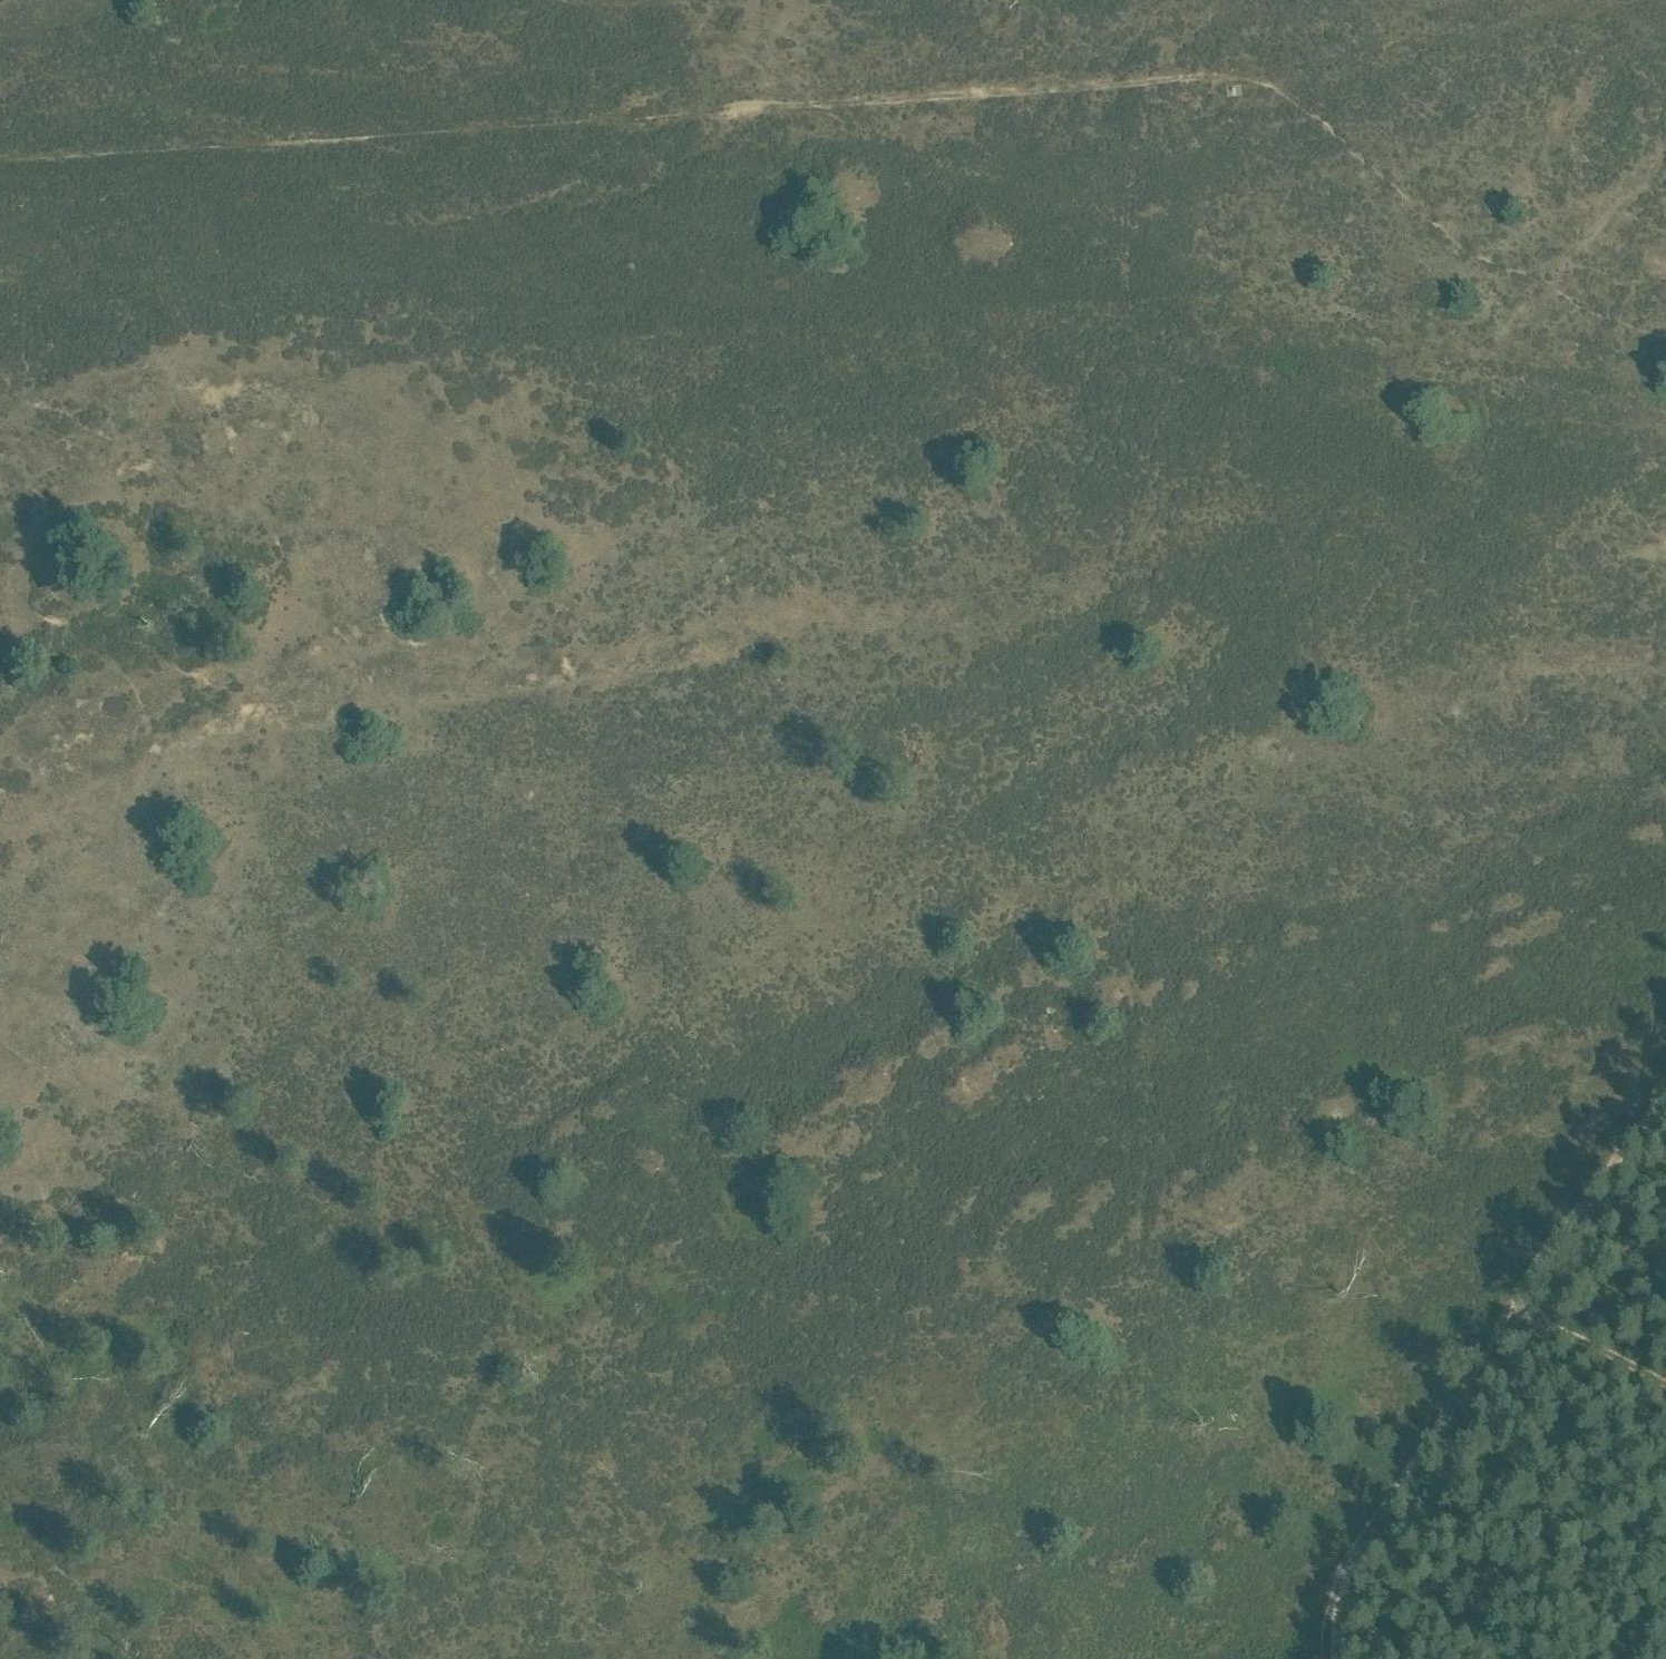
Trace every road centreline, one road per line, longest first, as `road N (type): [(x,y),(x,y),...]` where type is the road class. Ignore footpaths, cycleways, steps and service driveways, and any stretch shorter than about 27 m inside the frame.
road 1 (track): [(1331,1658),(1337,1599),(1378,1497),(1665,1088)]
road 2 (track): [(1517,1300),(1665,1377)]

